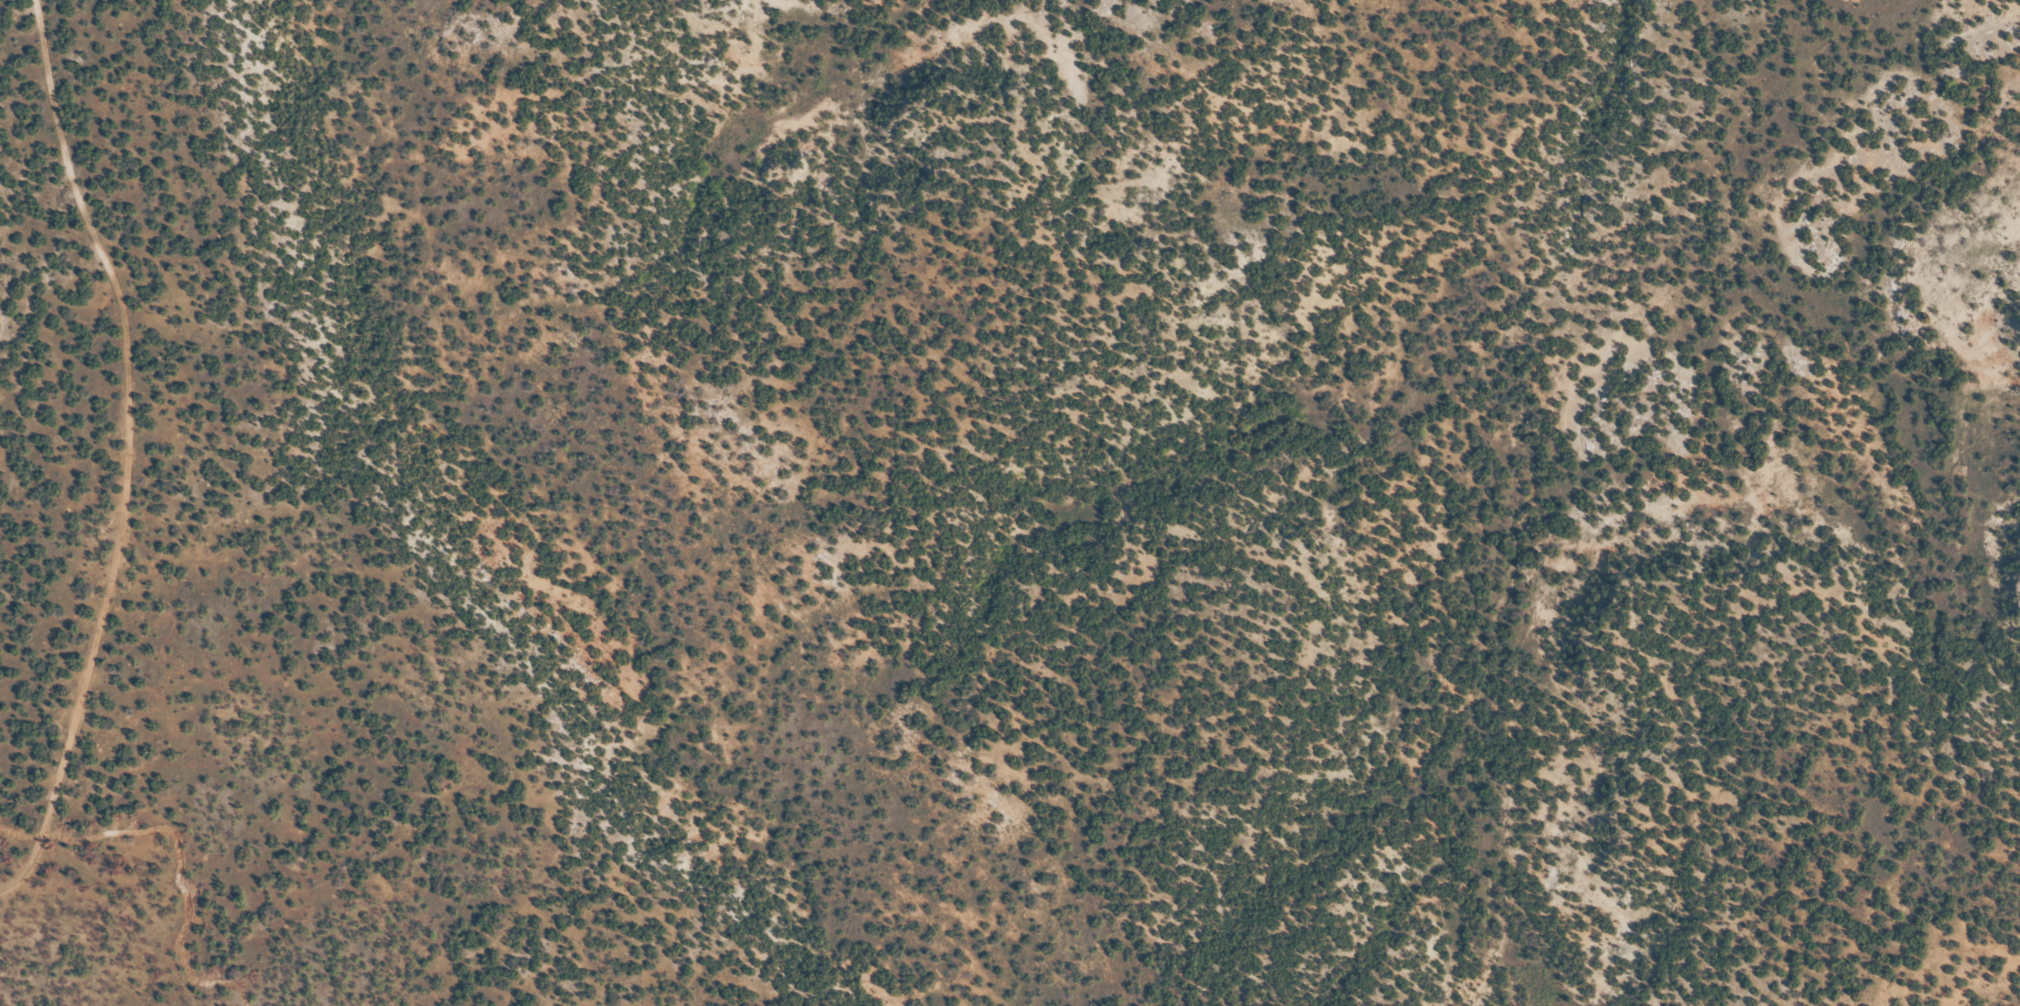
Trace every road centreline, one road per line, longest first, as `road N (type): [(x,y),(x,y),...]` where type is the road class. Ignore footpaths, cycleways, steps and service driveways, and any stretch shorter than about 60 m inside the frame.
road 1 (residential): [(29,0),(118,277),(123,472),(0,857)]

